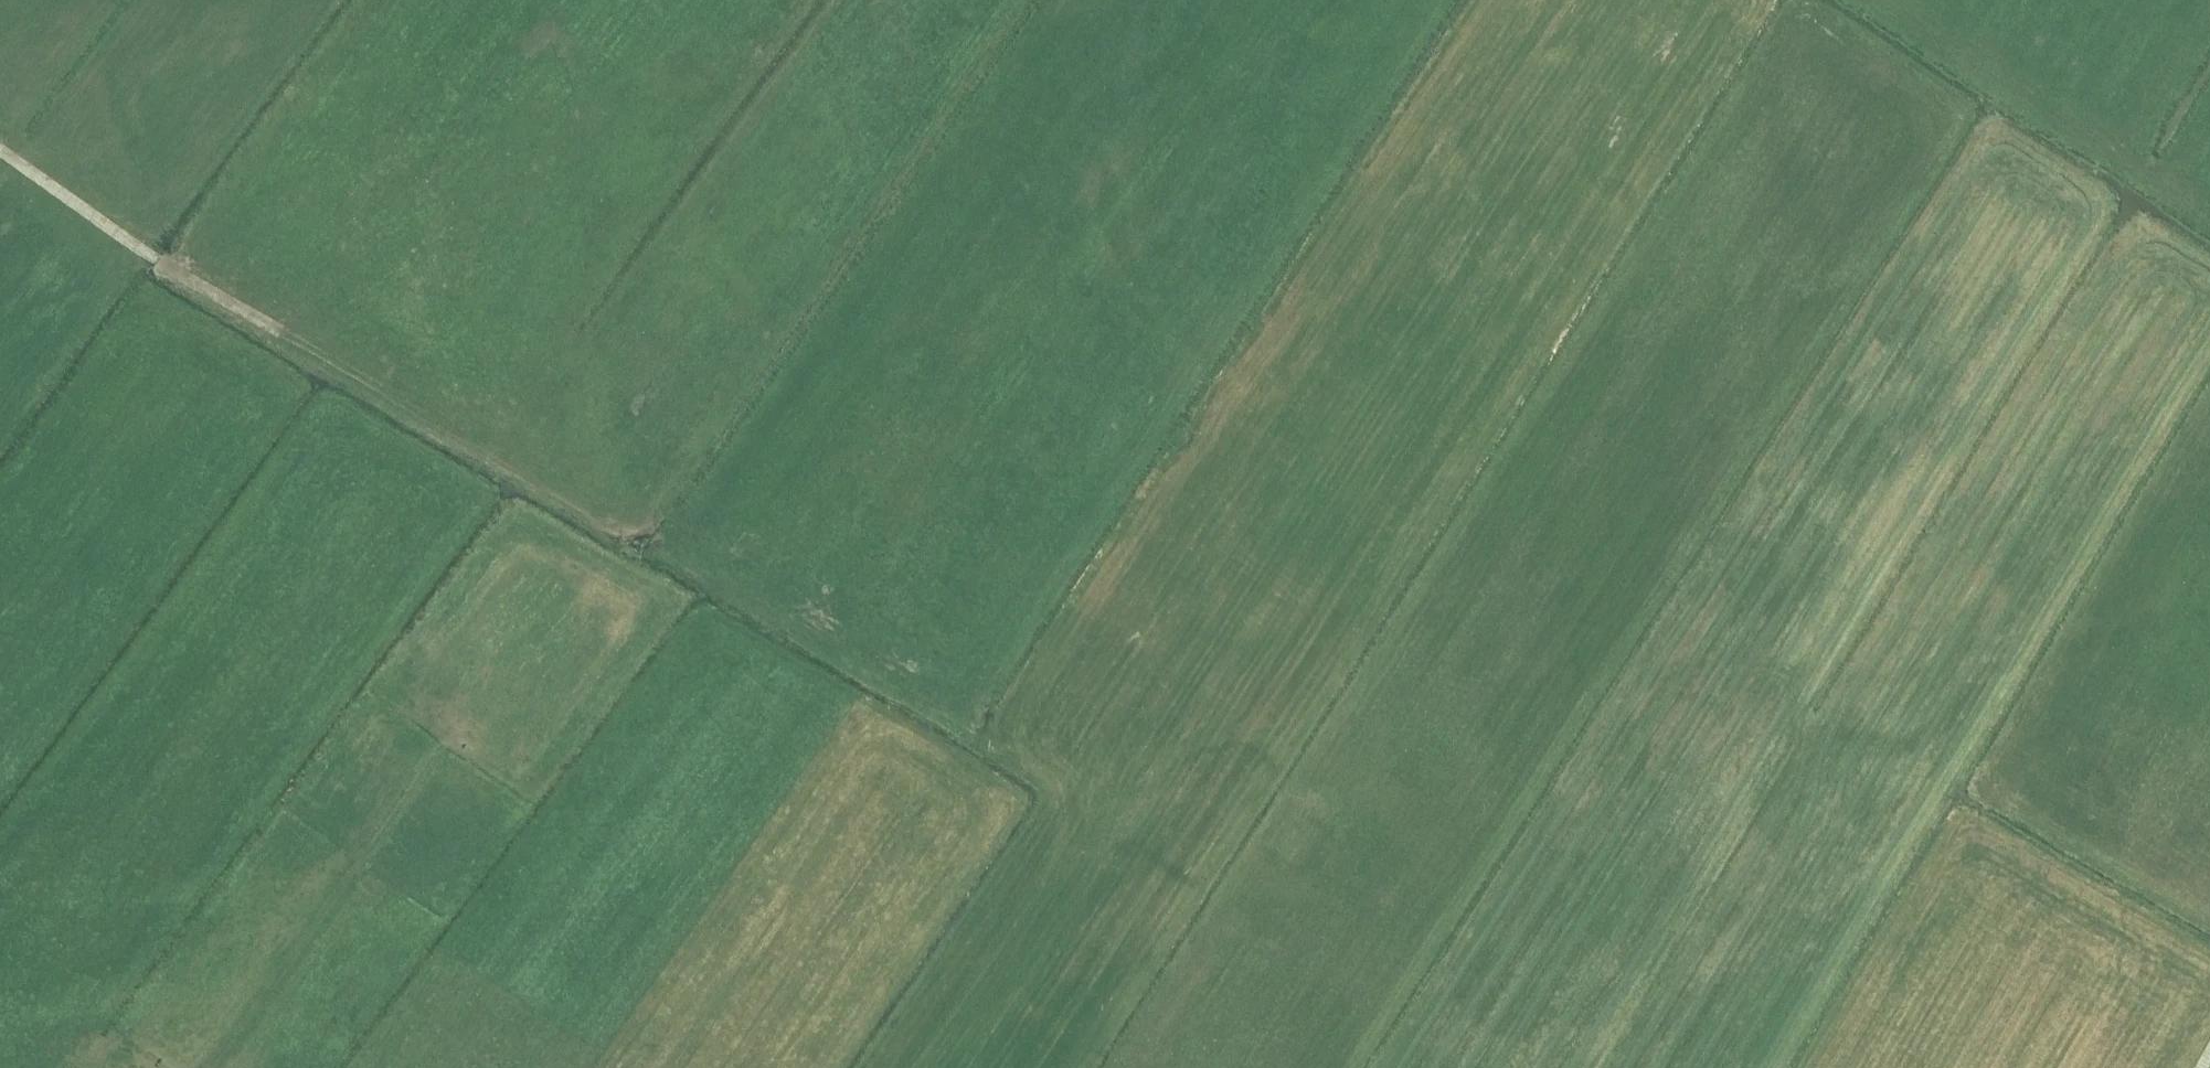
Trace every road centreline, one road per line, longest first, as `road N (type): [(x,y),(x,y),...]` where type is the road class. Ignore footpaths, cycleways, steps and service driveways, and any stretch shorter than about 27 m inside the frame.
road 1 (track): [(684,560),(487,443),(276,335),(158,263),(0,149)]
road 2 (track): [(1000,891),(1063,791),(684,560),(756,454)]

